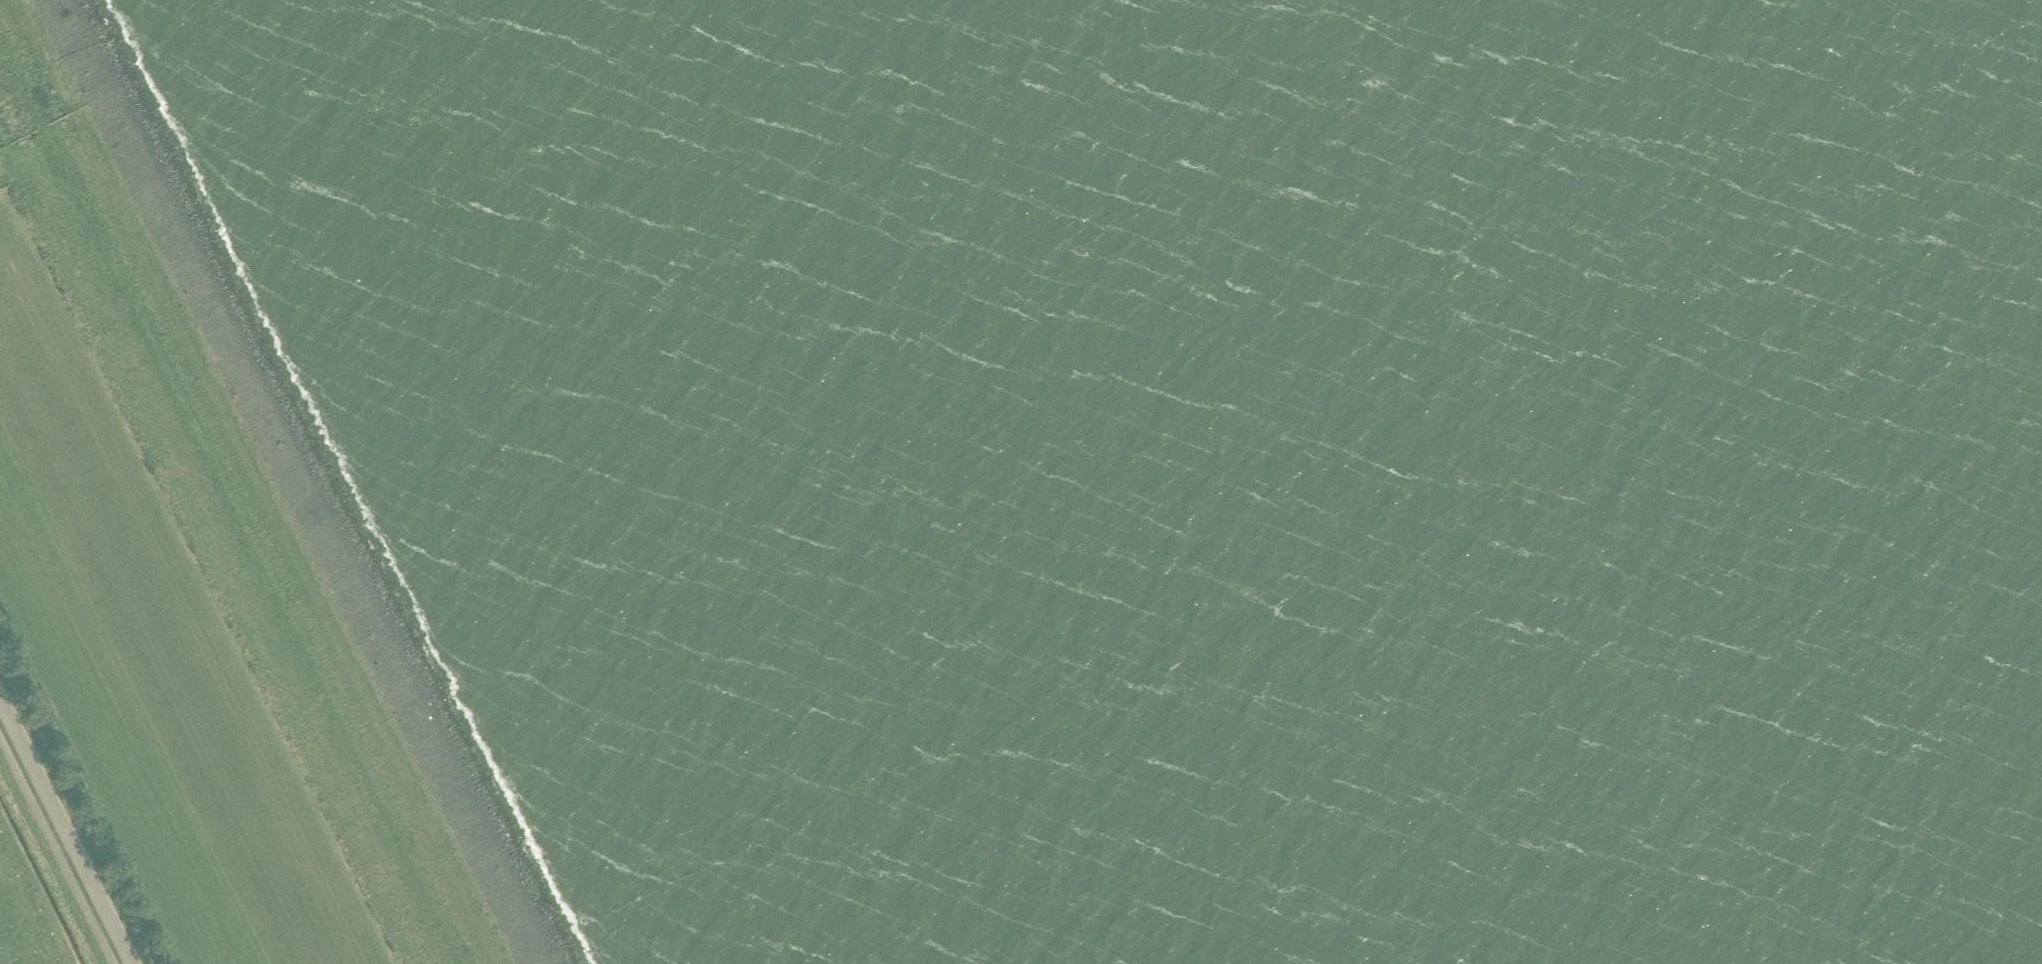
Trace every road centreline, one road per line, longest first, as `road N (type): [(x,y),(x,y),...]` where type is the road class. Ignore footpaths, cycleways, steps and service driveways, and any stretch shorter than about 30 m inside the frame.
road 1 (tertiary): [(132,963),(0,703)]

